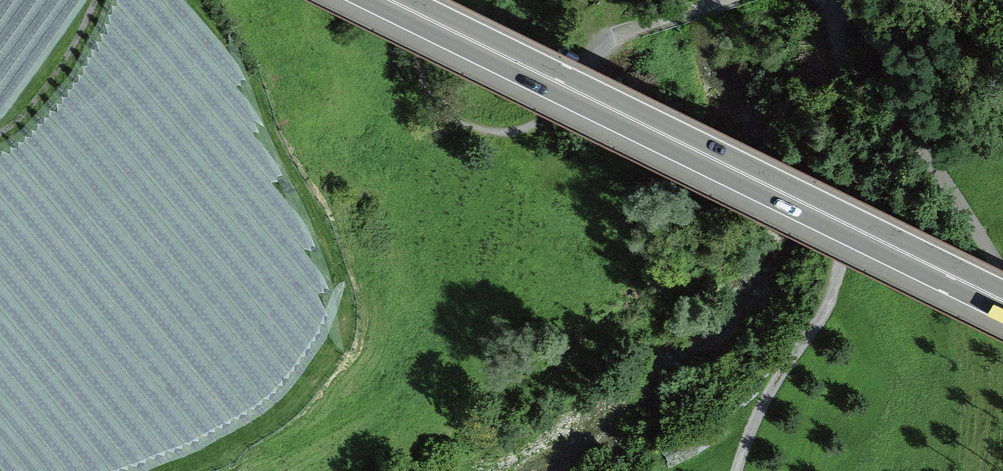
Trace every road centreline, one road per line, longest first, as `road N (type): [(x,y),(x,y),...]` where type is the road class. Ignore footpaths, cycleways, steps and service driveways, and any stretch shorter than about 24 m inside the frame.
road 1 (trunk): [(386,0),(1002,302)]
road 2 (track): [(841,0),(856,195),(844,260),(822,325),(775,375),(736,470)]
road 3 (track): [(725,0),(617,38),(542,119),(508,132),(456,119),(431,96),(413,0)]
road 4 (track): [(864,0),(913,132),(1002,259)]
road 5 (track): [(0,131),(41,92),(94,0)]

